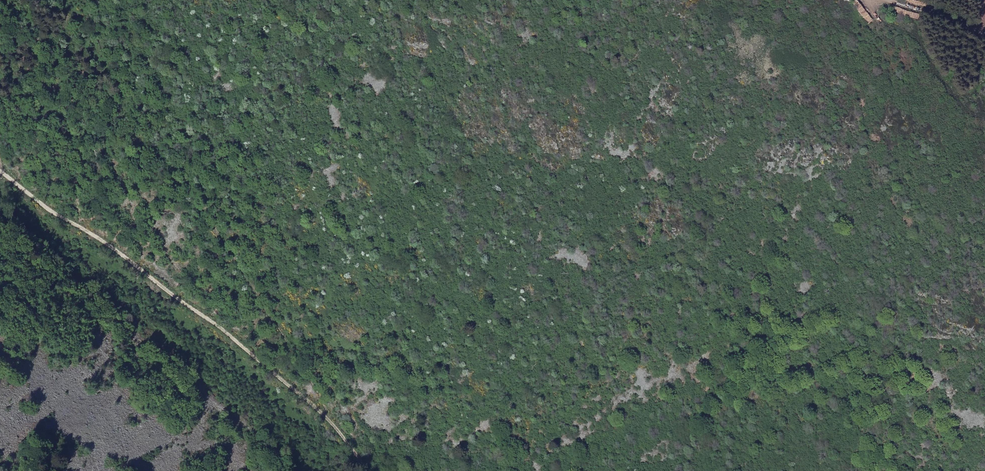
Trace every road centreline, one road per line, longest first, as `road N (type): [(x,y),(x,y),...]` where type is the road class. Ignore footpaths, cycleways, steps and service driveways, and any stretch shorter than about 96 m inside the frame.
road 1 (track): [(369,470),(331,422),(270,366),(137,261),(0,171)]

